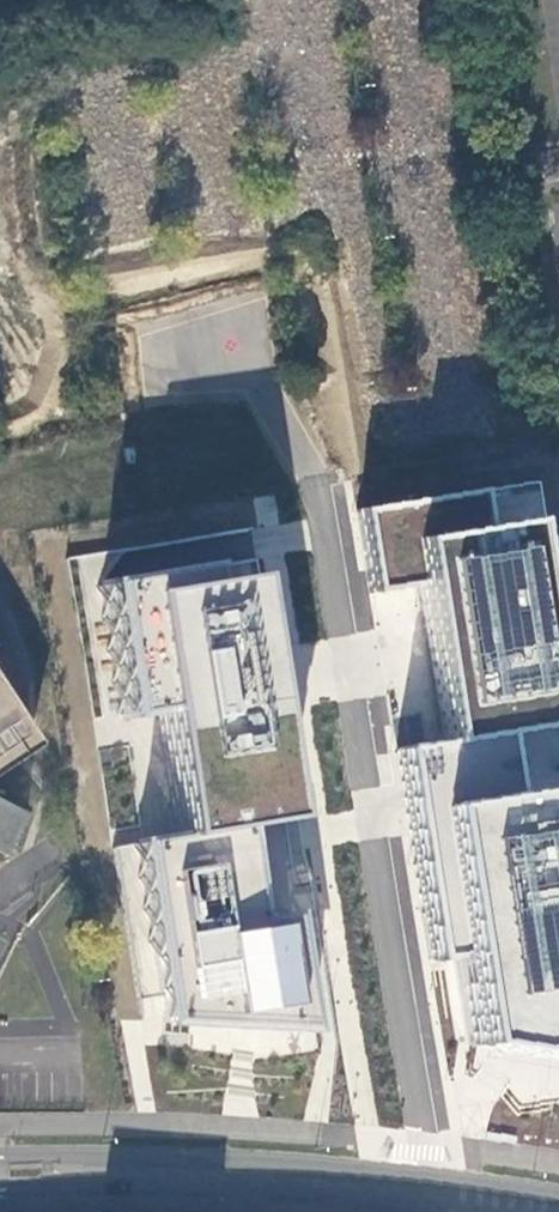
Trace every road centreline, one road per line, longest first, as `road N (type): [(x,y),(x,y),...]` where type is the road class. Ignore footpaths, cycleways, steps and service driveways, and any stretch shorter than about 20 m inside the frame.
road 1 (secondary): [(558,1211),(291,1181),(0,1174)]
road 2 (unknown): [(314,481),(285,444),(44,480),(0,479)]
road 3 (unknown): [(44,480),(0,166)]

